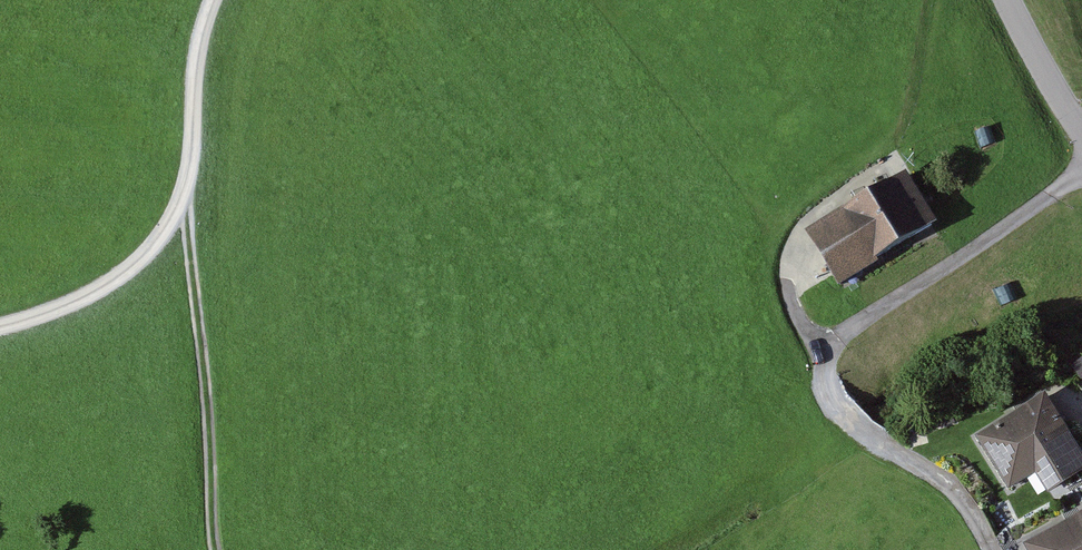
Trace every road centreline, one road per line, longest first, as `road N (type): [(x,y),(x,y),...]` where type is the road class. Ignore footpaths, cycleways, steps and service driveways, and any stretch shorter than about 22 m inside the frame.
road 1 (track): [(992,549),(949,484),(847,416),(828,359),(837,340),(1081,175)]
road 2 (unclassified): [(213,0),(201,35),(185,189),(166,231),(133,267),(91,293),(0,326)]
road 3 (track): [(217,549),(185,189)]
road 4 (tertiary): [(1010,0),(1081,129)]

